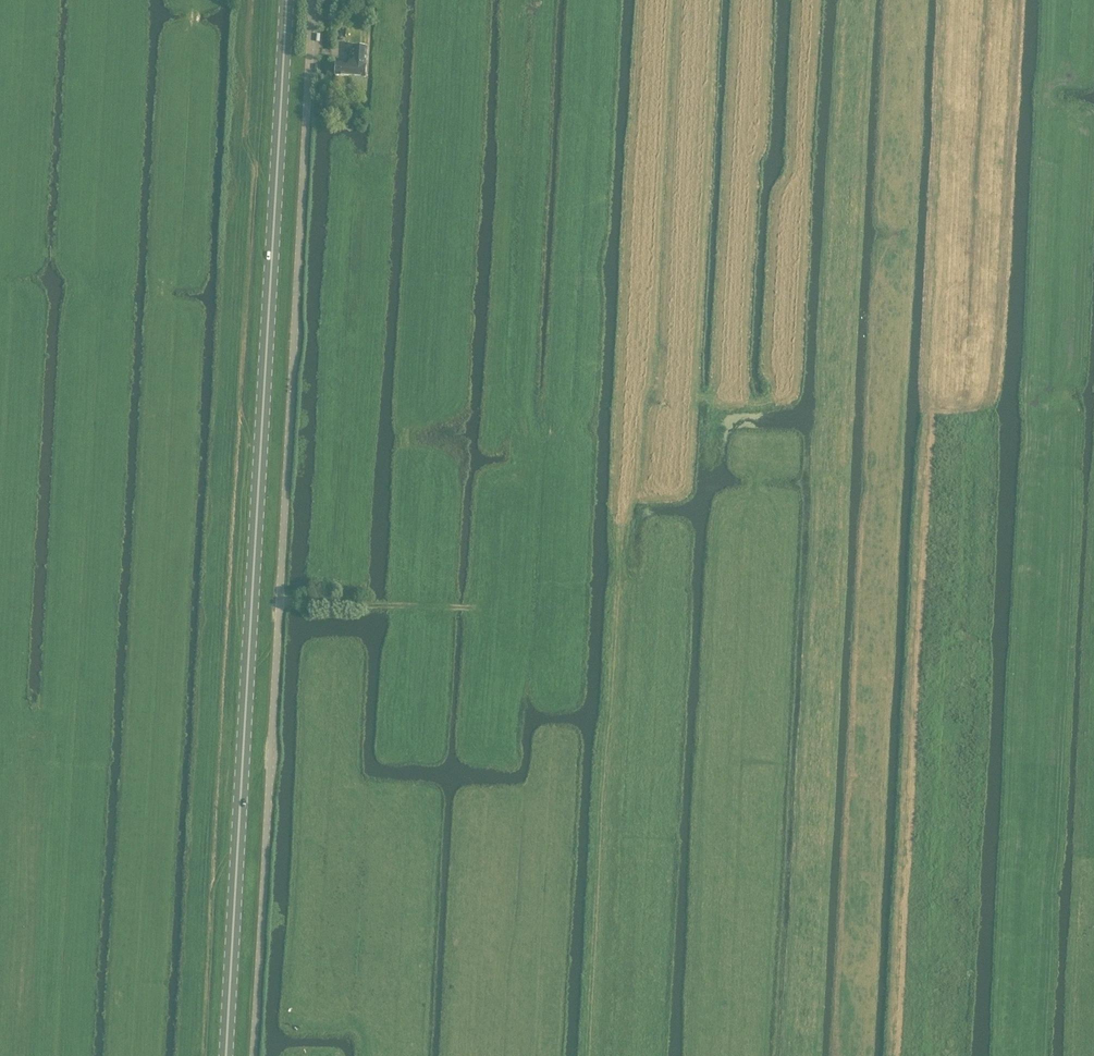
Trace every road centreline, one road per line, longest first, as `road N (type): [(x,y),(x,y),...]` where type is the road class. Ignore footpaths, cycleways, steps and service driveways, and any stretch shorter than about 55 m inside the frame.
road 1 (unclassified): [(254,1055),(314,0)]
road 2 (primary): [(225,1055),(285,0)]

